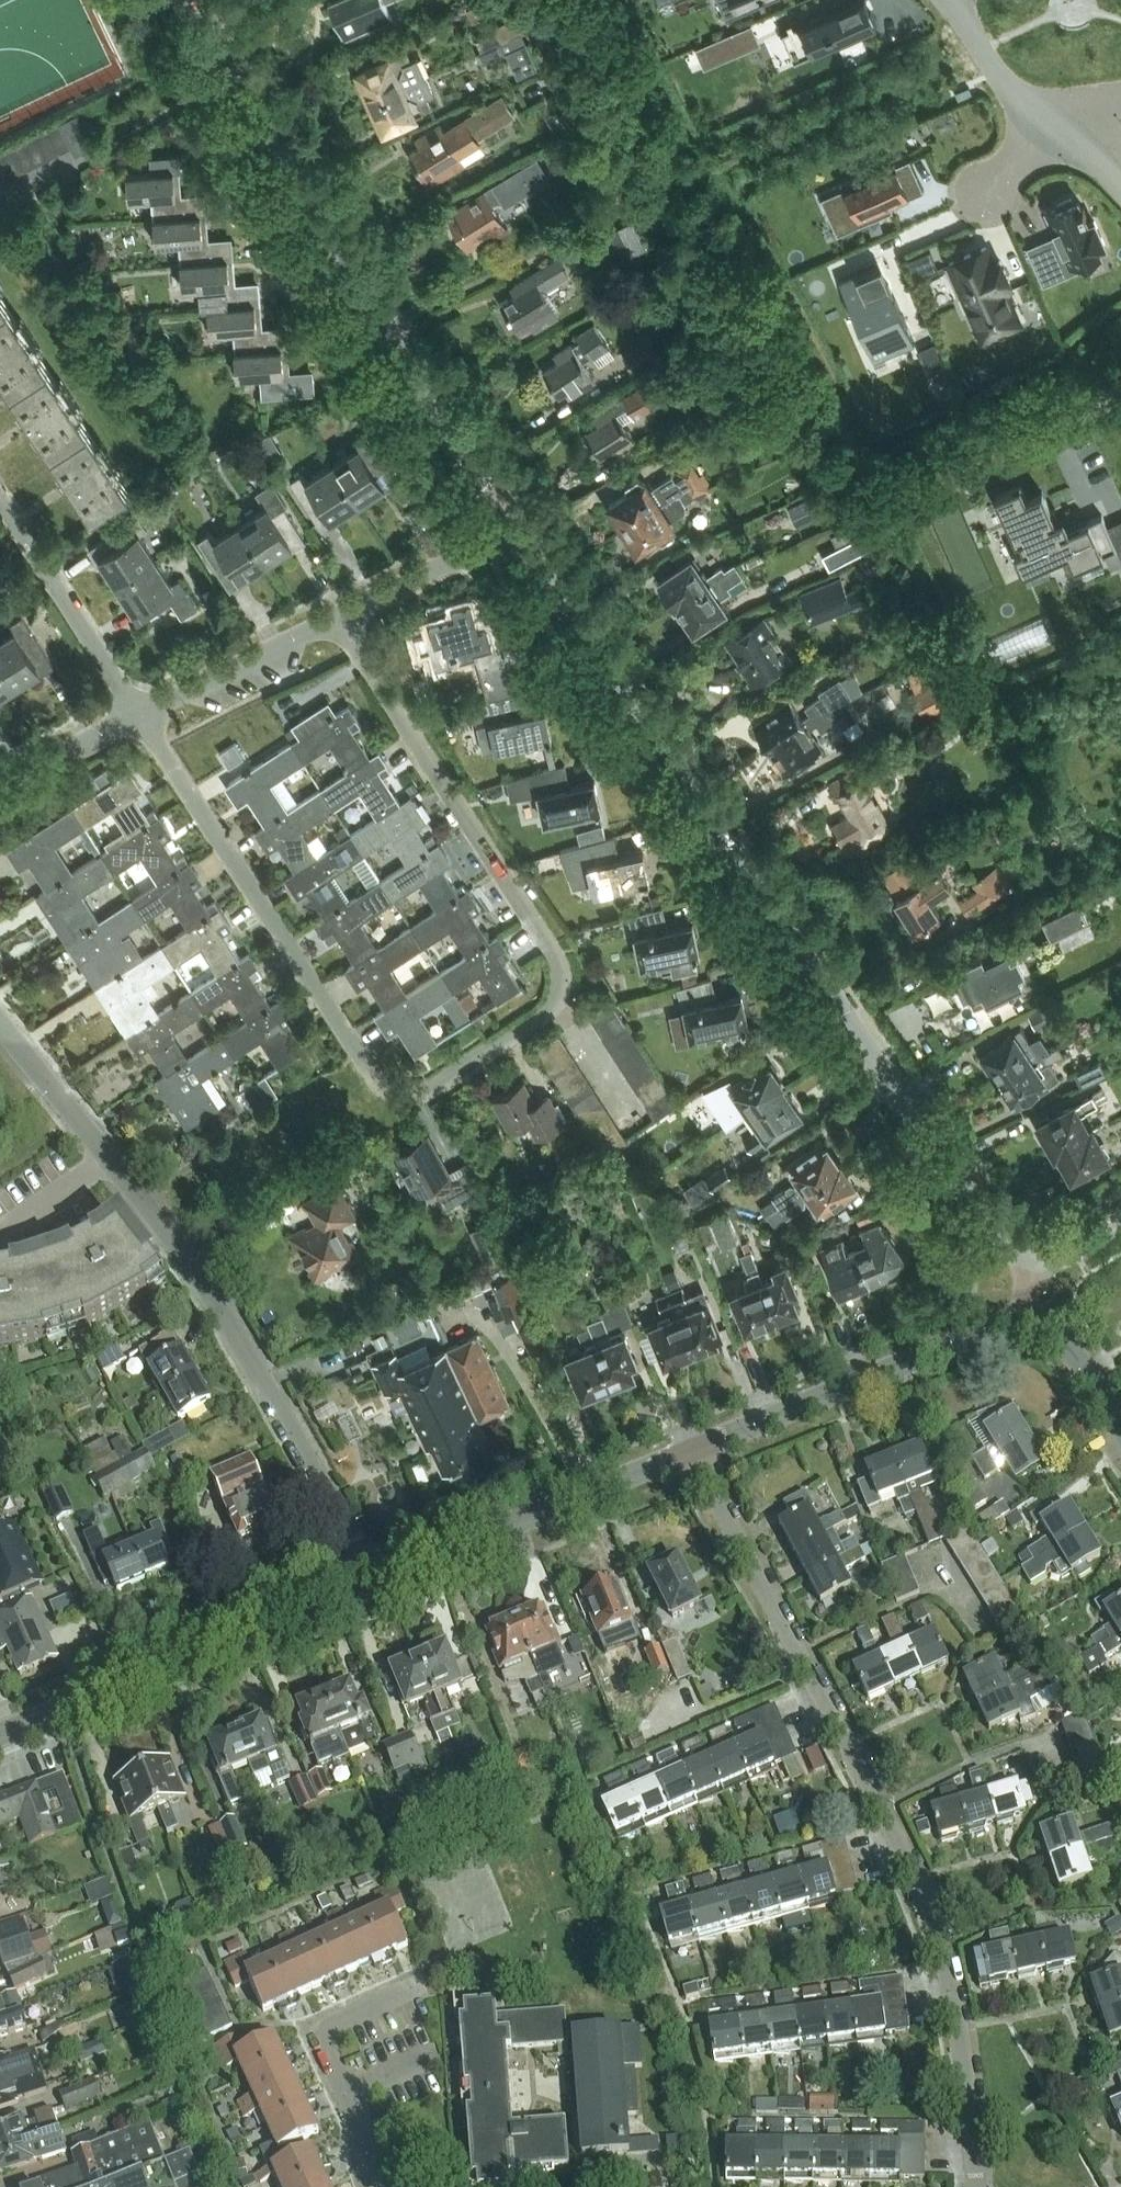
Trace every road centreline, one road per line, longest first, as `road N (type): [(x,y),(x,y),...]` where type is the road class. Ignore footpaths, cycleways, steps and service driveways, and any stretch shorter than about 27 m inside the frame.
road 1 (residential): [(1034,1262),(1000,1243),(517,526)]
road 2 (residential): [(976,2186),(944,1970),(927,1915),(690,1454)]
road 3 (residential): [(392,1085),(421,1094),(552,1009),(563,975),(339,624)]
road 4 (residential): [(517,526),(233,82)]
road 5 (residential): [(372,1582),(205,1290),(105,1157)]
road 6 (residential): [(392,1085),(137,719)]
road 7 (residential): [(0,1734),(372,1582)]
road 8 (residential): [(690,1454),(989,1328),(1026,1321)]
road 9 (residential): [(372,1582),(690,1454)]
road 10 (residential): [(371,2186),(358,2122),(324,2029),(423,1984)]
road 11 (residential): [(137,719),(0,504)]
road 12 (residential): [(137,719),(339,624)]
road 13 (residential): [(339,624),(517,526)]
road 14 (residential): [(105,1157),(0,1026)]
road 15 (residential): [(0,789),(137,719)]
road 16 (residential): [(957,0),(1007,85),(1046,121)]
road 17 (residential): [(1120,1426),(1070,1345),(1026,1321)]
road 18 (residential): [(0,1231),(105,1157)]

